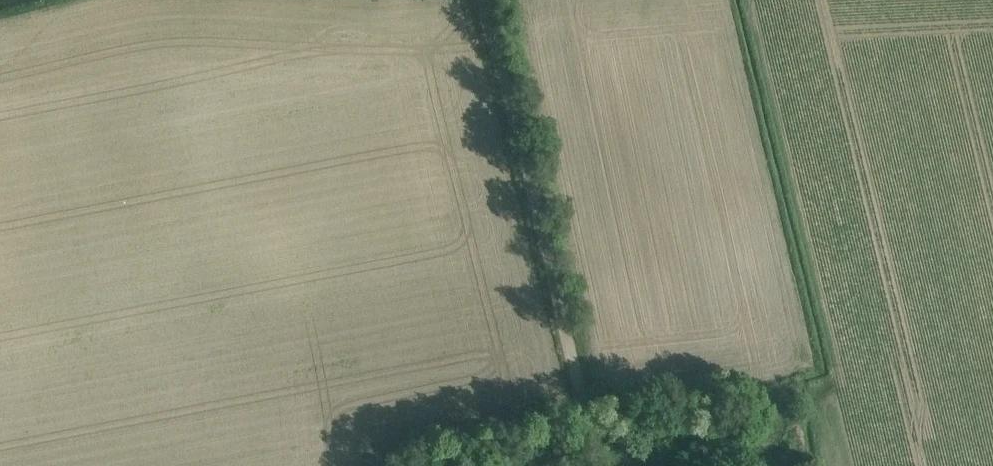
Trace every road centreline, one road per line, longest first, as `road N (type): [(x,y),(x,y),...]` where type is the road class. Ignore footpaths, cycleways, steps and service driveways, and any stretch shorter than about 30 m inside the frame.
road 1 (track): [(490,0),(600,465)]

